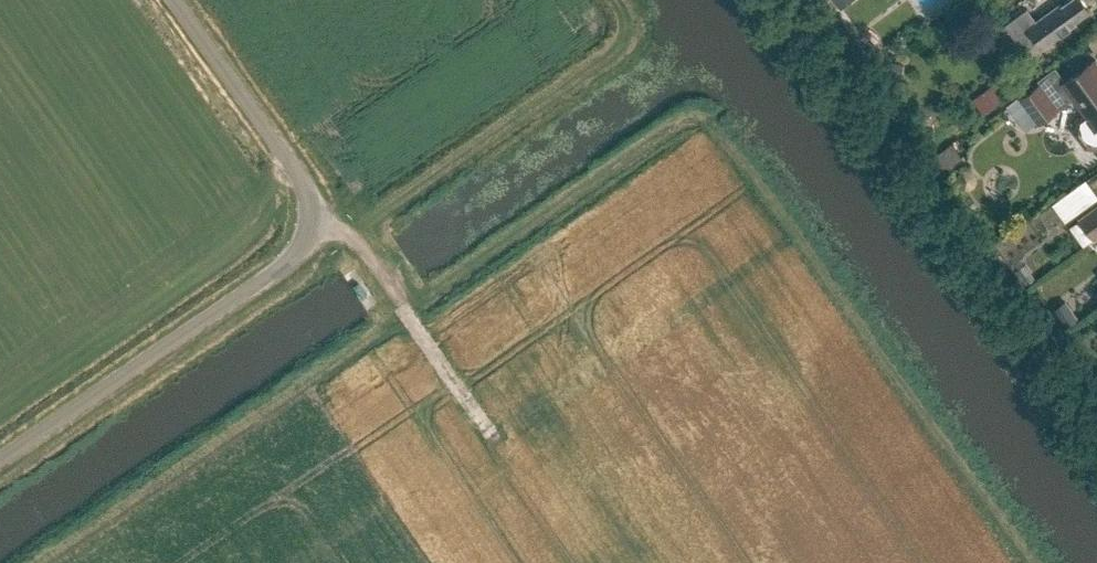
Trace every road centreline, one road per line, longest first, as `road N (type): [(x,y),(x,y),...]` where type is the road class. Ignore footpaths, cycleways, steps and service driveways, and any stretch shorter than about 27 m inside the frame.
road 1 (unclassified): [(0,459),(291,259),(307,234),(311,204),(300,174),(175,0)]
road 2 (track): [(308,223),(359,244),(487,428)]

